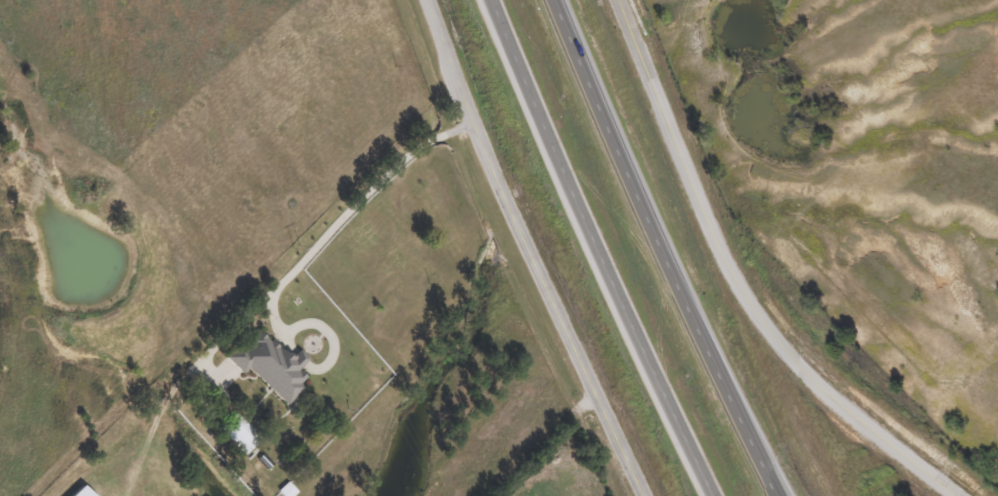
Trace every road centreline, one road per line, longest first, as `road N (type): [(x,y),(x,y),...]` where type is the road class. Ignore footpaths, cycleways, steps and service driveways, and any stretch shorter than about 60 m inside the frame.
road 1 (tertiary): [(955,495),(848,411),(762,321),(701,212),(616,0)]
road 2 (motorway): [(777,495),(551,0)]
road 3 (motorway): [(489,0),(644,358),(713,495)]
road 4 (tertiary): [(426,0),(506,207),(644,495)]

